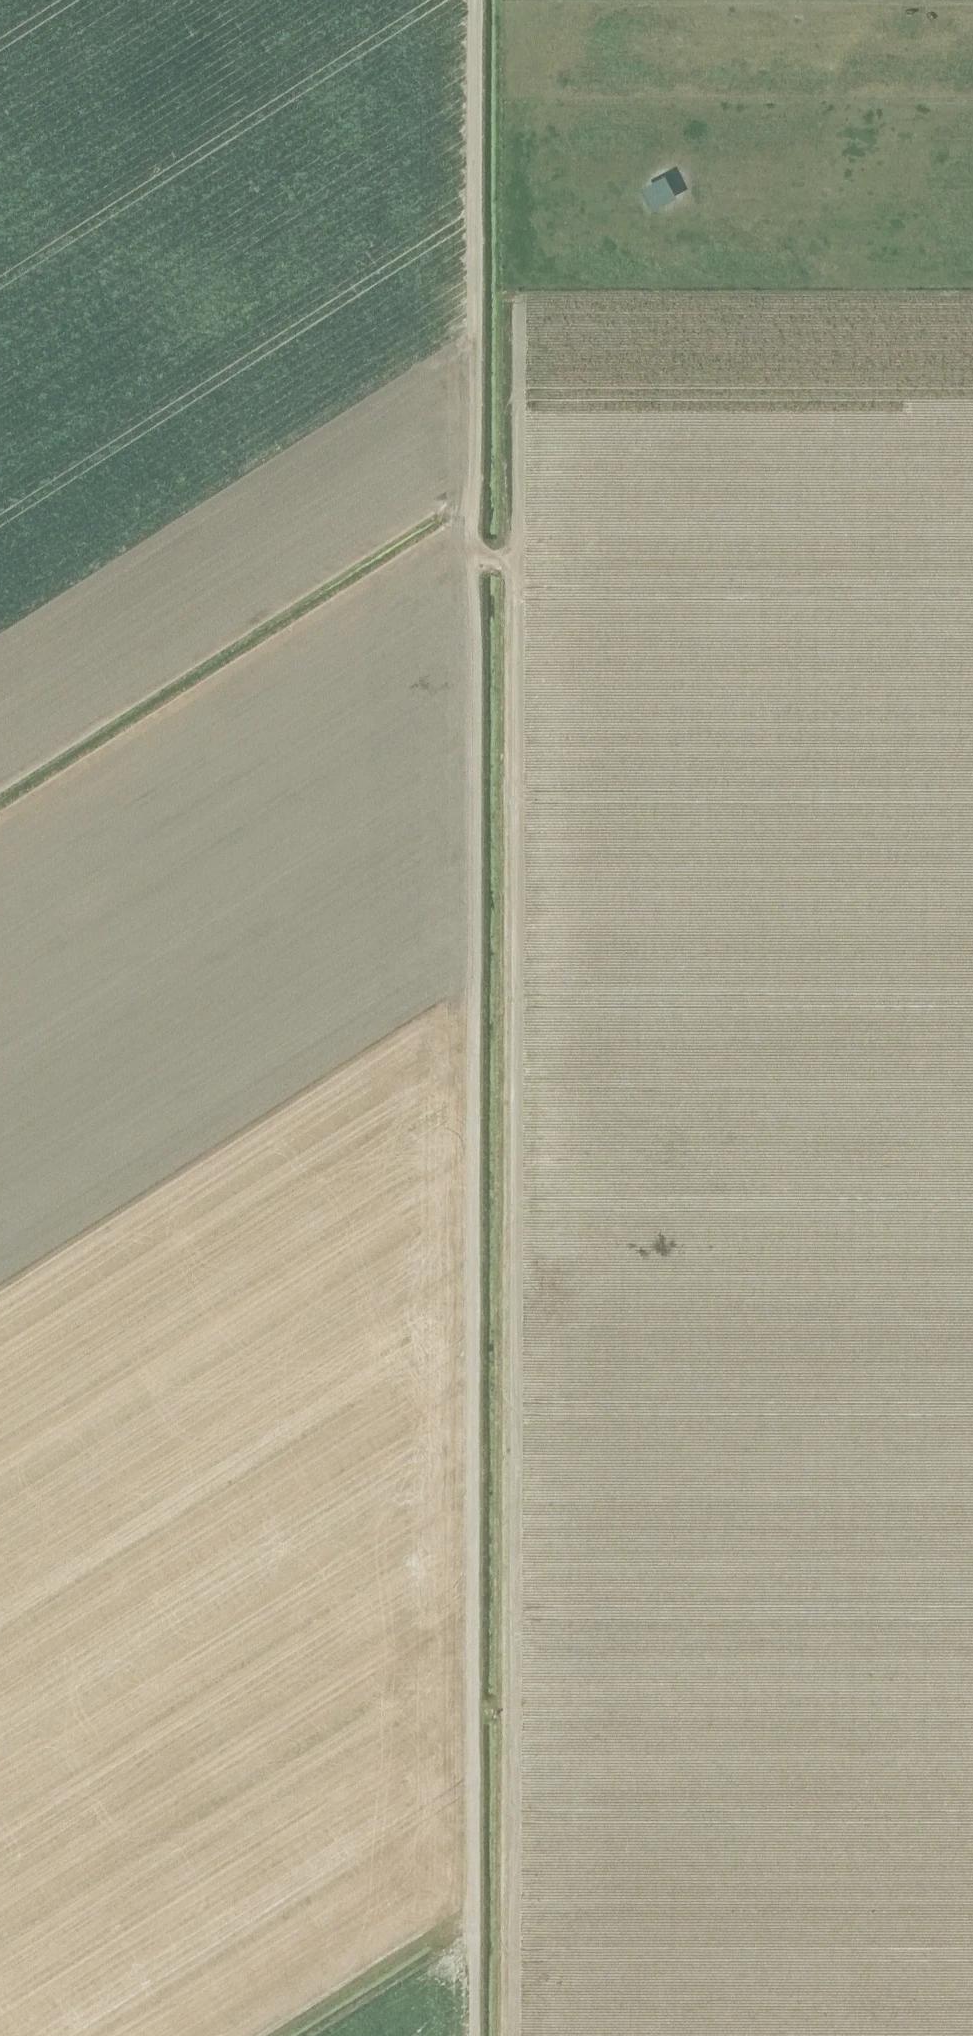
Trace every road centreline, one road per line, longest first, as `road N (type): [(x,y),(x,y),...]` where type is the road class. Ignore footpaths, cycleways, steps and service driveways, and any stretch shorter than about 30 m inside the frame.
road 1 (track): [(470,0),(467,1002)]

